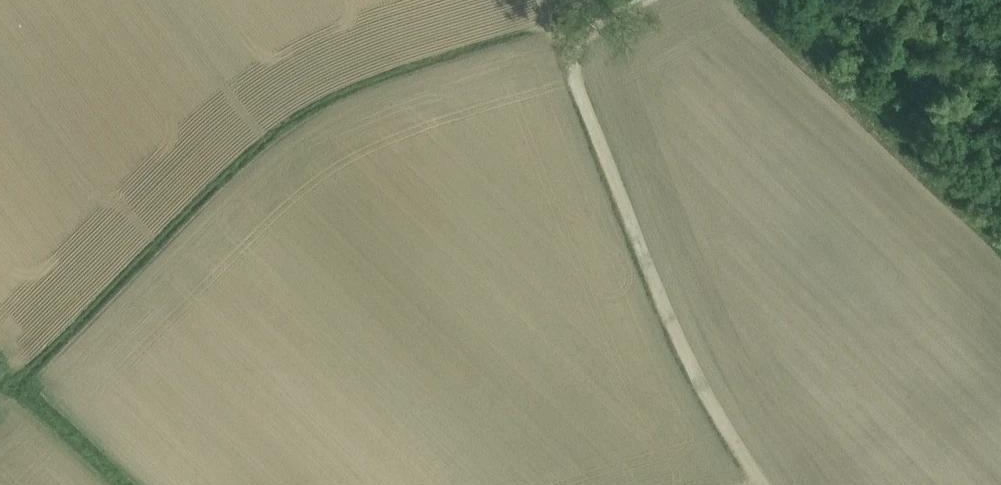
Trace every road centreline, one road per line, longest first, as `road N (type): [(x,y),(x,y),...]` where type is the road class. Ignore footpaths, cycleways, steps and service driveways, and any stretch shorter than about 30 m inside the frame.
road 1 (track): [(641,0),(583,34),(570,64),(687,366),(762,484)]

